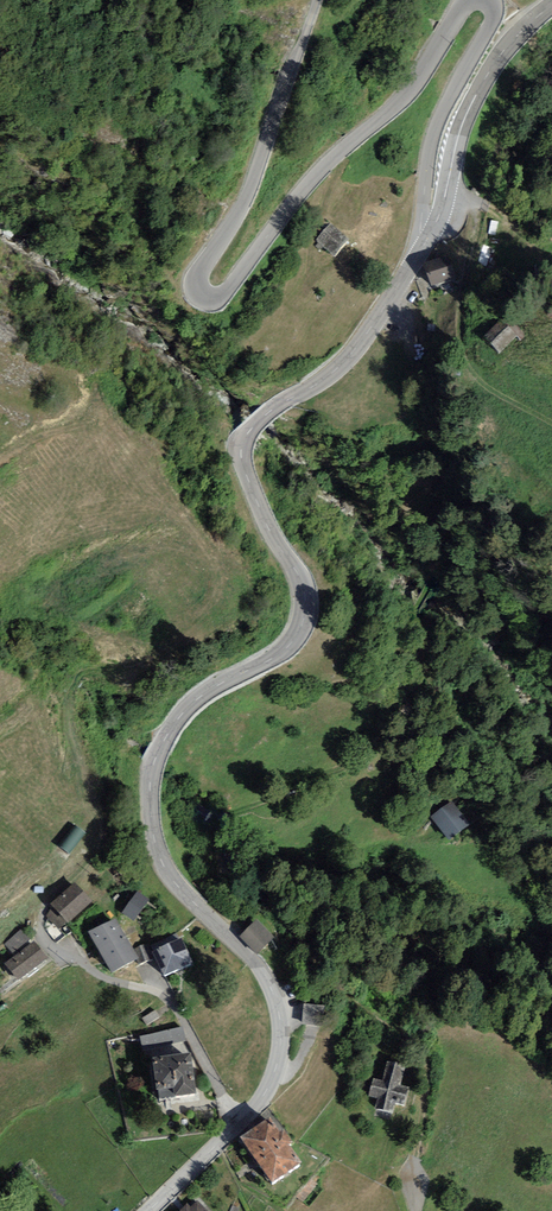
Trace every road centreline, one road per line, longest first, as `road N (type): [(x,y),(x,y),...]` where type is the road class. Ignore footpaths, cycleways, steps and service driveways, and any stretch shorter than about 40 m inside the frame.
road 1 (tertiary): [(148,1210),(262,1100),(281,1050),(265,978),(174,881),(150,816),(153,763),(176,721),(220,684),(274,658),(304,620),(303,587),(258,504),(243,440),(267,414),(348,359),(427,243)]
road 2 (track): [(417,1158),(428,1060),(231,884),(210,834),(216,821),(346,766),(408,709),(420,656),(417,605),(445,560),(442,547),(400,530),(395,520),(405,483),(400,460),(427,442),(411,402),(405,311),(392,296)]
road 3 (unclassified): [(471,0),(409,92),(311,180),(233,285),(211,299),(198,290),(200,273),(248,195),(317,0)]
road 4 (track): [(45,901),(95,846),(97,833),(67,731),(69,689),(86,671),(147,670)]
road 5 (track): [(448,189),(472,206),(478,222),(463,299),(462,346),(471,369),(551,425)]
road 6 (tertiary): [(427,243),(470,108),(514,39),(551,7)]
road 7 (unclassified): [(427,243),(421,222),(429,153),(493,19),(487,0)]

